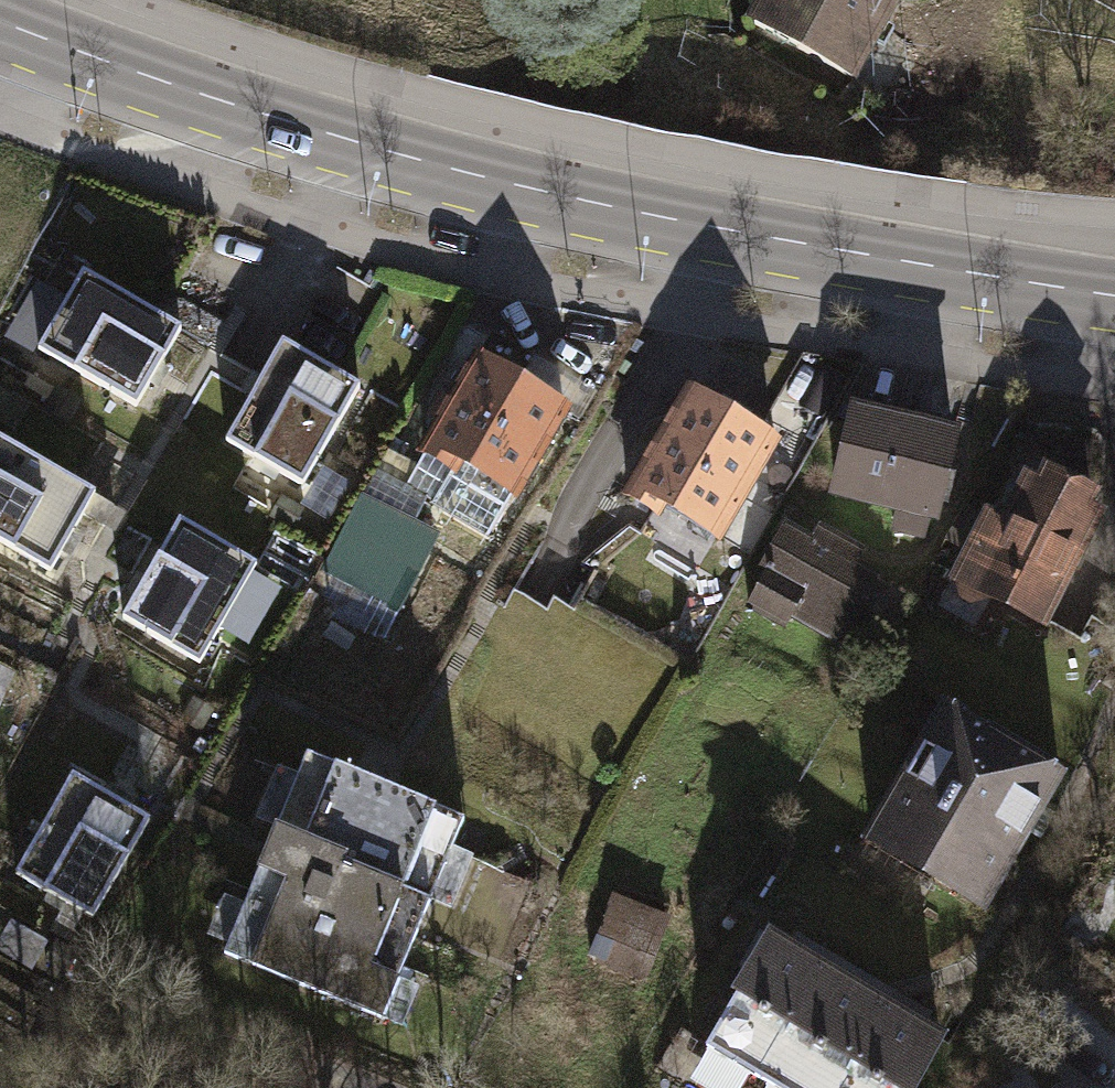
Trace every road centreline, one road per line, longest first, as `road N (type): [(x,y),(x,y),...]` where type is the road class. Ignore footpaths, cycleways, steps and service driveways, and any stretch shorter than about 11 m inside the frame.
road 1 (secondary): [(1114,296),(710,227),(422,161),(240,107),(0,19)]

